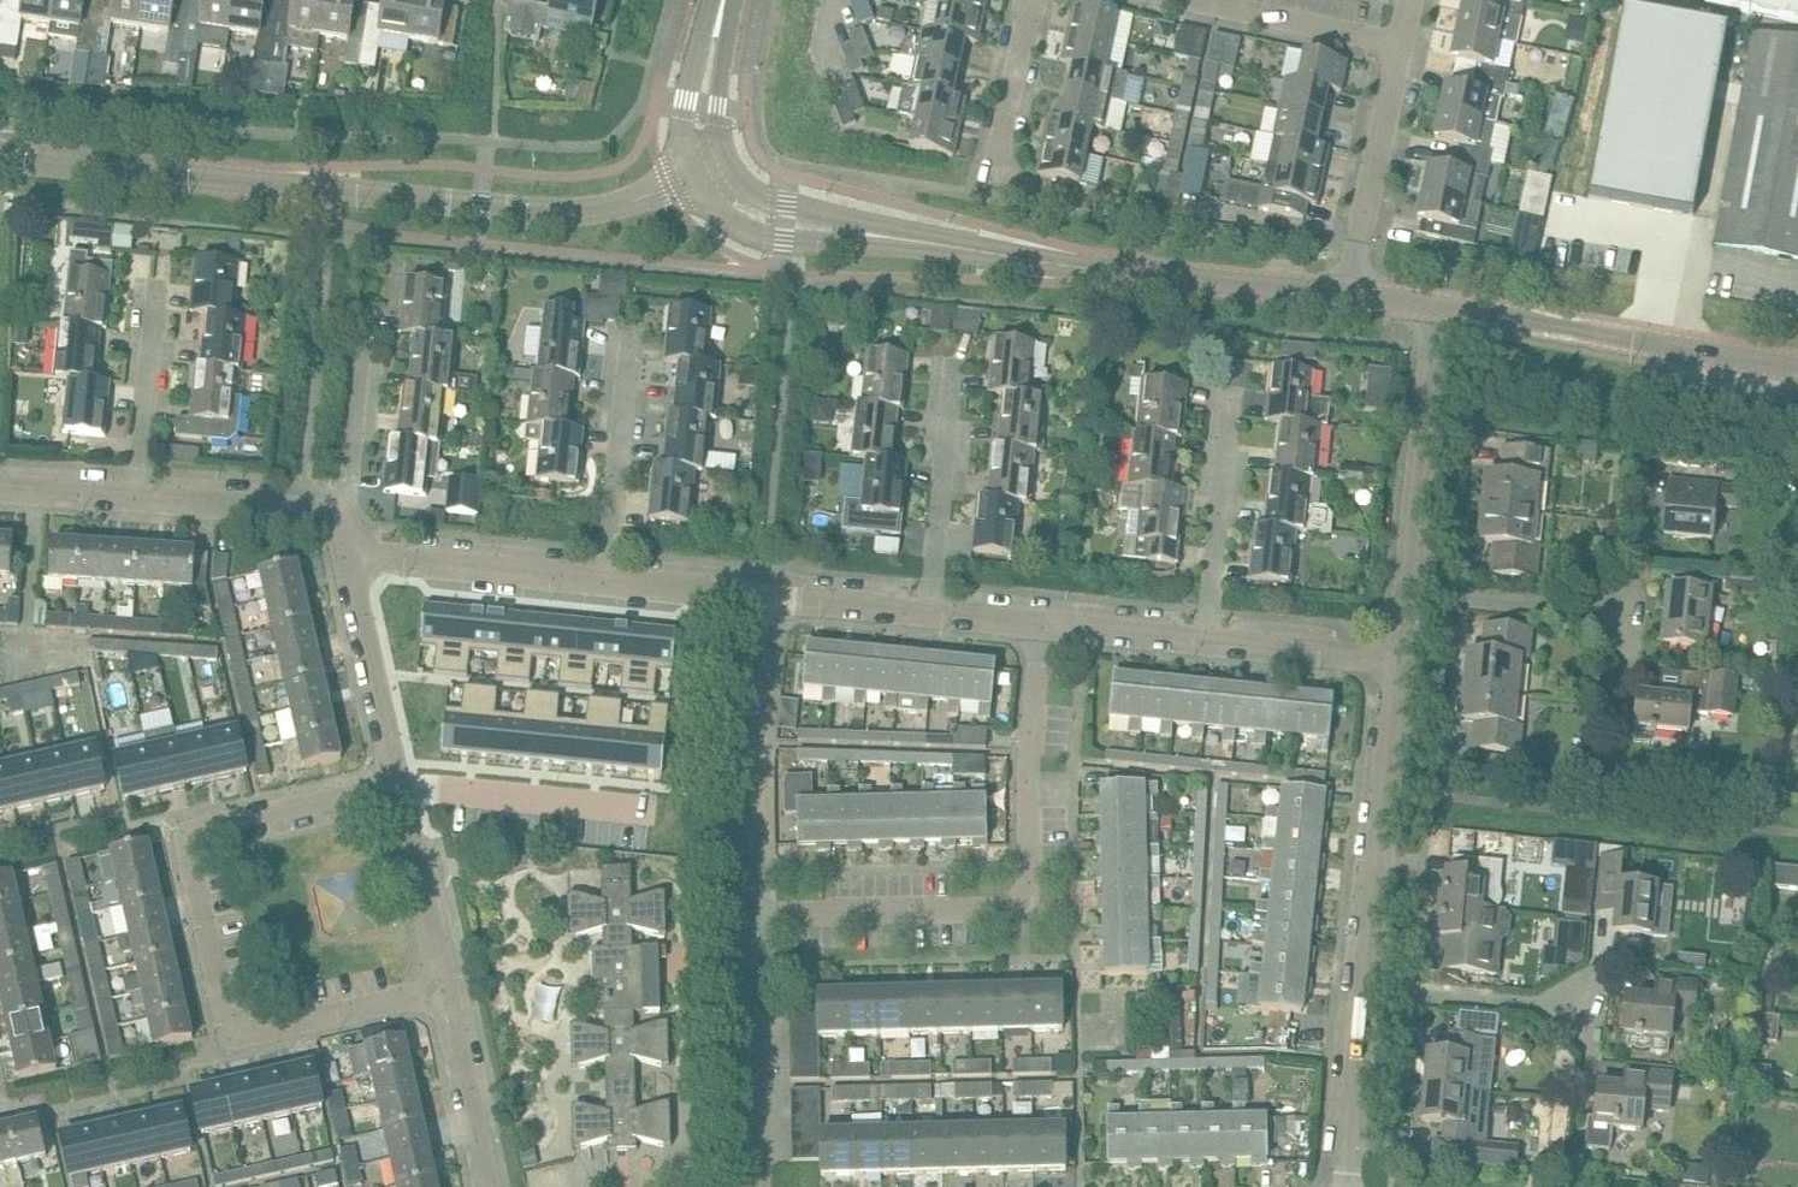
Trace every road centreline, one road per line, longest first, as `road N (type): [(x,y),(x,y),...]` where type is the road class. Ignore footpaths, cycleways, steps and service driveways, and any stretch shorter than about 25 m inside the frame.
road 1 (unclassified): [(0,150),(574,212),(633,202),(716,171)]
road 2 (residential): [(444,990),(260,1031),(235,1027),(225,1012),(189,855),(203,826),(397,782)]
road 3 (residential): [(744,913),(1022,904),(1042,623)]
road 4 (tertiary): [(1142,272),(771,220),(734,202),(716,171)]
road 5 (tertiary): [(1435,304),(1797,367)]
road 6 (residential): [(1366,987),(1399,659)]
road 7 (residential): [(744,913),(742,785),(759,595)]
road 8 (residential): [(1406,591),(1435,304)]
road 9 (residential): [(749,1186),(744,913)]
road 10 (residential): [(1403,44),(1350,295)]
road 11 (residential): [(929,612),(955,358)]
road 12 (residential): [(1205,640),(1233,387)]
road 13 (residential): [(605,579),(631,328)]
road 14 (residential): [(649,808),(440,787),(400,795)]
road 15 (residential): [(605,579),(393,559),(357,548)]
road 16 (residential): [(397,782),(354,594),(357,548)]
road 17 (residential): [(343,527),(366,305)]
road 18 (residential): [(138,497),(158,282)]
road 19 (residential): [(1620,612),(1406,591)]
road 20 (residential): [(1580,1008),(1366,987)]
road 21 (residential): [(1403,44),(1197,0)]
road 22 (residential): [(343,527),(303,508),(138,497)]
road 23 (tertiary): [(1142,272),(1350,295)]
road 24 (residential): [(488,1186),(444,990)]
road 25 (residential): [(1346,1186),(1366,987)]
road 26 (residential): [(444,990),(400,795)]
road 27 (residential): [(1399,659),(1205,640)]
road 28 (tertiary): [(716,171),(702,117),(726,0)]
road 29 (residential): [(929,612),(759,595)]
road 30 (residential): [(994,165),(1029,0)]
road 31 (residential): [(1205,640),(1042,623)]
road 32 (residential): [(759,595),(605,579)]
road 33 (residential): [(138,497),(0,487)]

